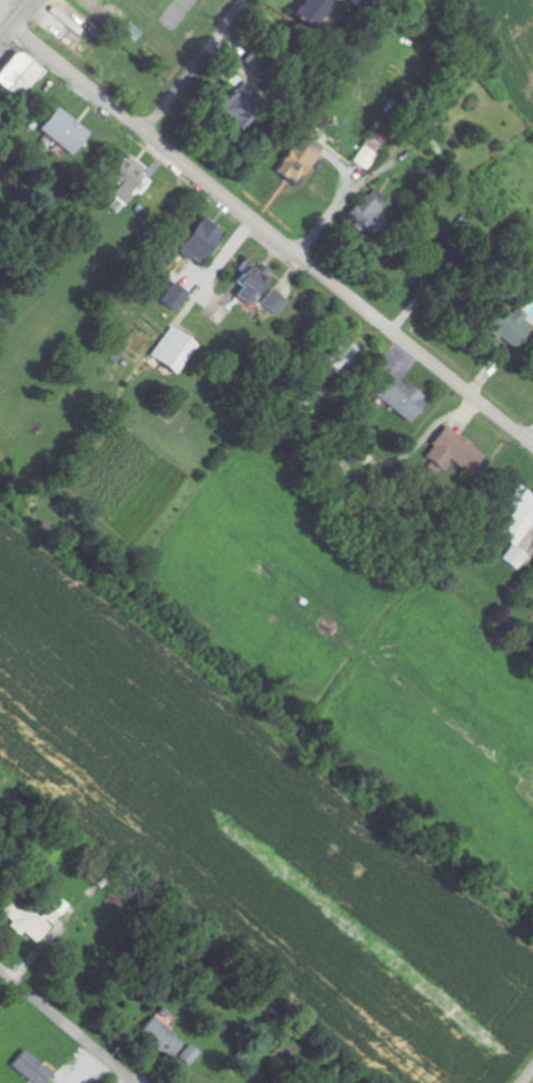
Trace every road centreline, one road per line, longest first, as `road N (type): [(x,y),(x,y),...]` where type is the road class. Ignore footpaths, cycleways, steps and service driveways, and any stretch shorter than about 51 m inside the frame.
road 1 (tertiary): [(532,445),(10,21)]
road 2 (residential): [(134,1082),(0,969)]
road 3 (residential): [(144,130),(247,0)]

